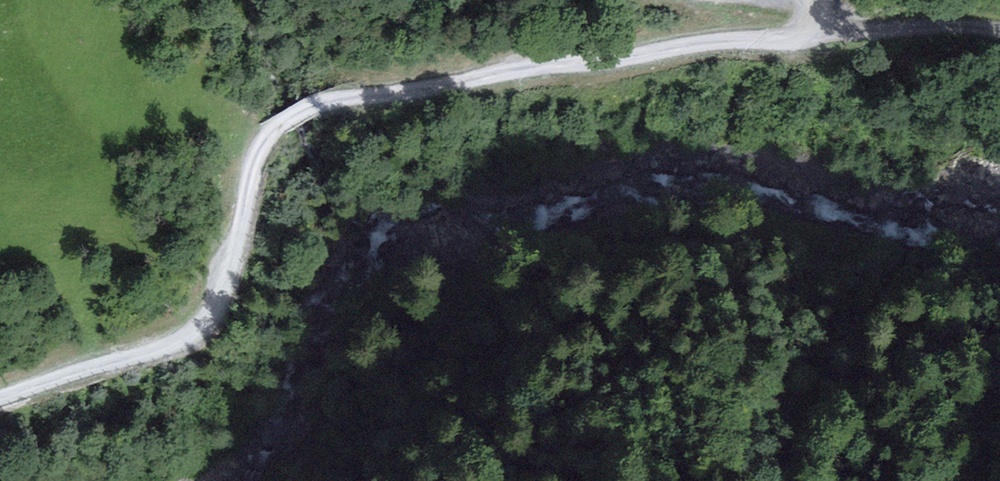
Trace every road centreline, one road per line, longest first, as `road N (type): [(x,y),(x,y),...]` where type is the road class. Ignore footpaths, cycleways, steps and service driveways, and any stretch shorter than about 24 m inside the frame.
road 1 (track): [(818,38),(711,40),(497,68),(327,99),(274,126)]
road 2 (track): [(0,396),(187,336),(218,290),(252,158),(274,126)]
road 3 (track): [(818,38),(956,23),(999,28)]

